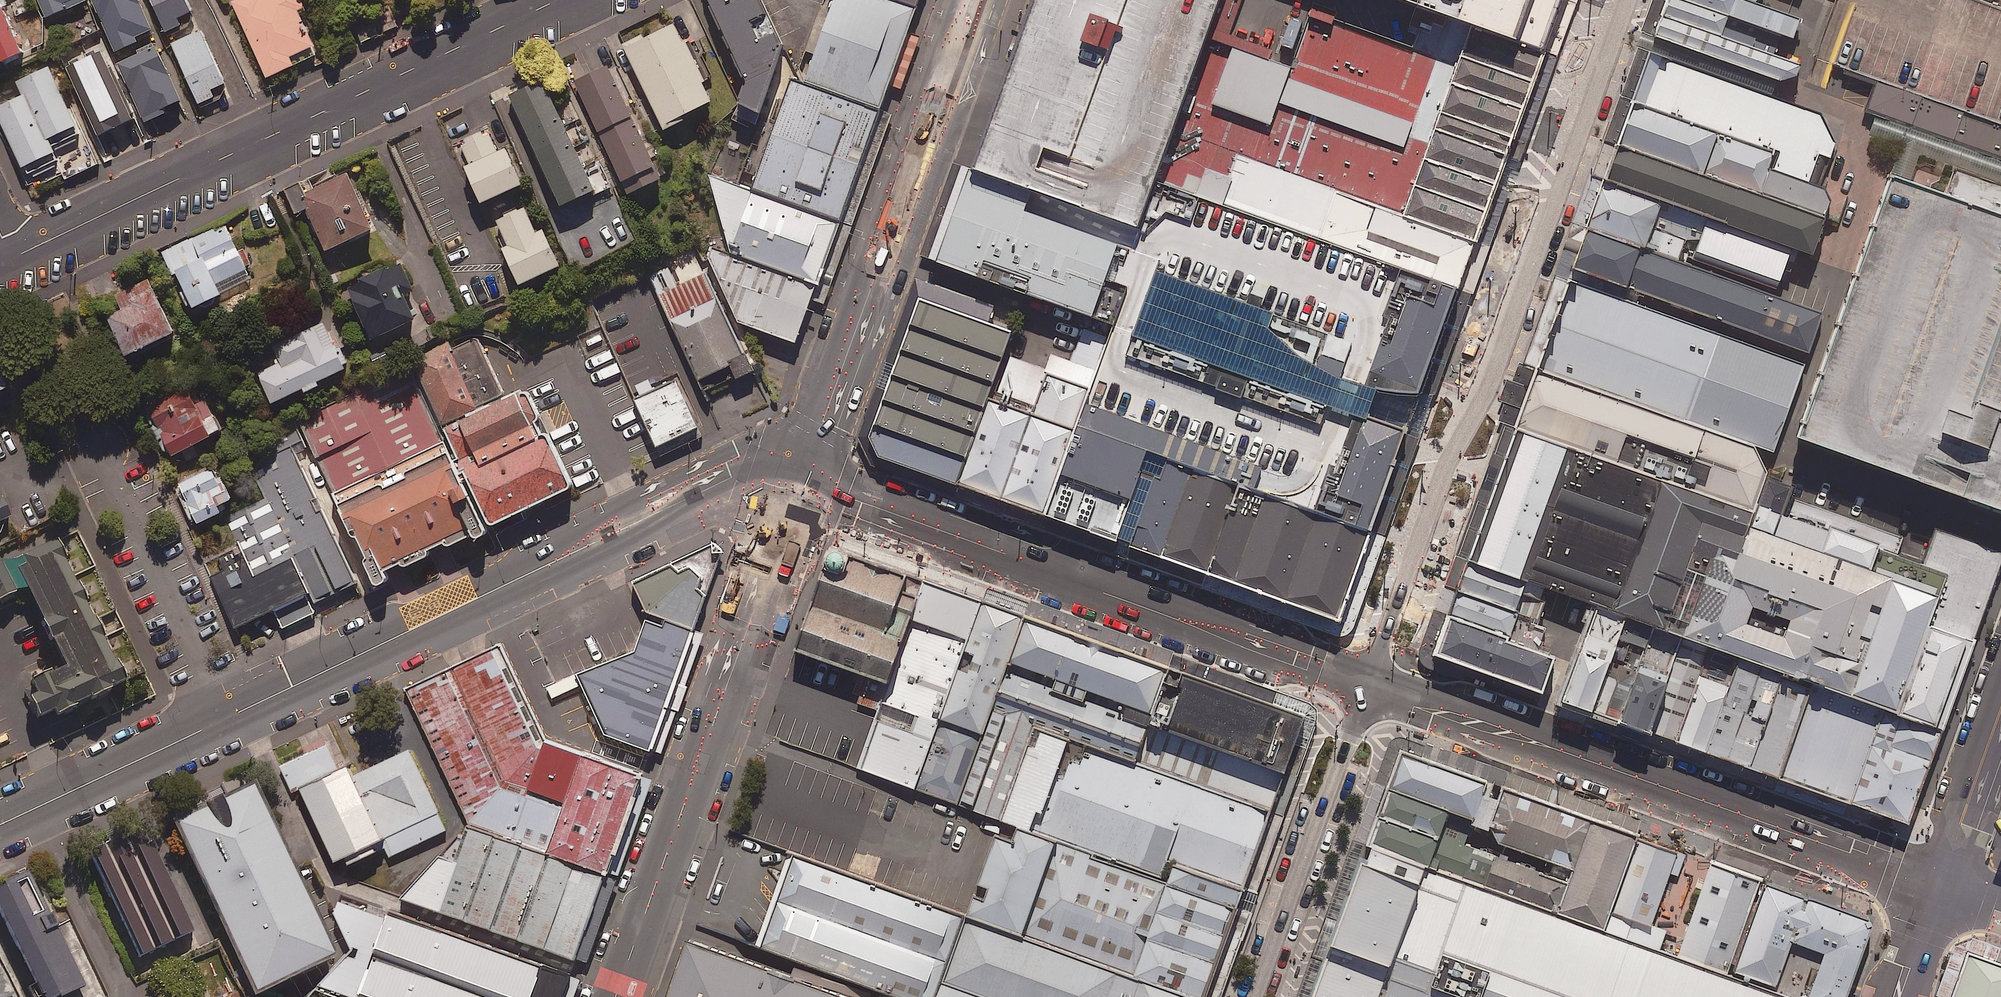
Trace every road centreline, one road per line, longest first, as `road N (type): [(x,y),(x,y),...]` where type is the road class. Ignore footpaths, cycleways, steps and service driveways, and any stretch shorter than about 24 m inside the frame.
road 1 (tertiary): [(804,480),(736,481),(0,829)]
road 2 (residential): [(1627,0),(1487,393),(1443,472),(1370,684)]
road 3 (tertiary): [(1370,684),(1942,885)]
road 4 (tertiary): [(804,480),(1370,684)]
road 5 (tertiary): [(544,0),(9,253)]
road 6 (tertiary): [(610,996),(804,480)]
road 7 (tertiary): [(804,480),(974,0)]
road 8 (residential): [(1370,684),(1255,996)]
road 9 (tertiary): [(2000,711),(1942,885)]

